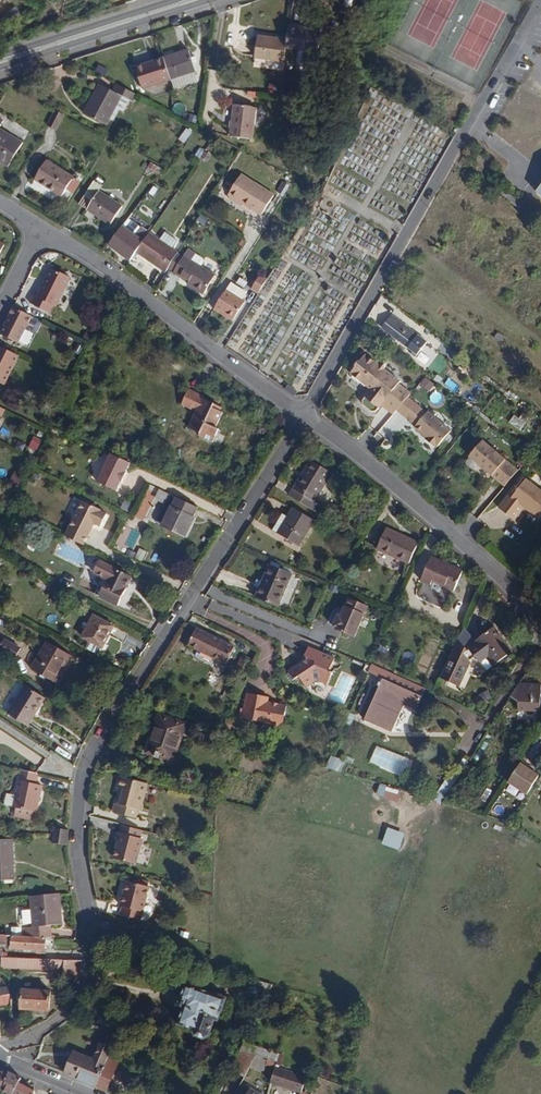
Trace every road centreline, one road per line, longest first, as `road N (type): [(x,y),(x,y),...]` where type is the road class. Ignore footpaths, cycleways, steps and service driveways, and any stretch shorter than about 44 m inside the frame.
road 1 (residential): [(305,414),(90,750),(76,829),(93,957),(89,984),(68,1011),(0,1050)]
road 2 (residential): [(305,414),(540,2)]
road 3 (residential): [(305,414),(41,225)]
road 4 (residential): [(540,624),(439,521),(305,414)]
road 5 (secondary): [(0,67),(209,0)]
road 6 (secondary): [(173,0),(0,55)]

